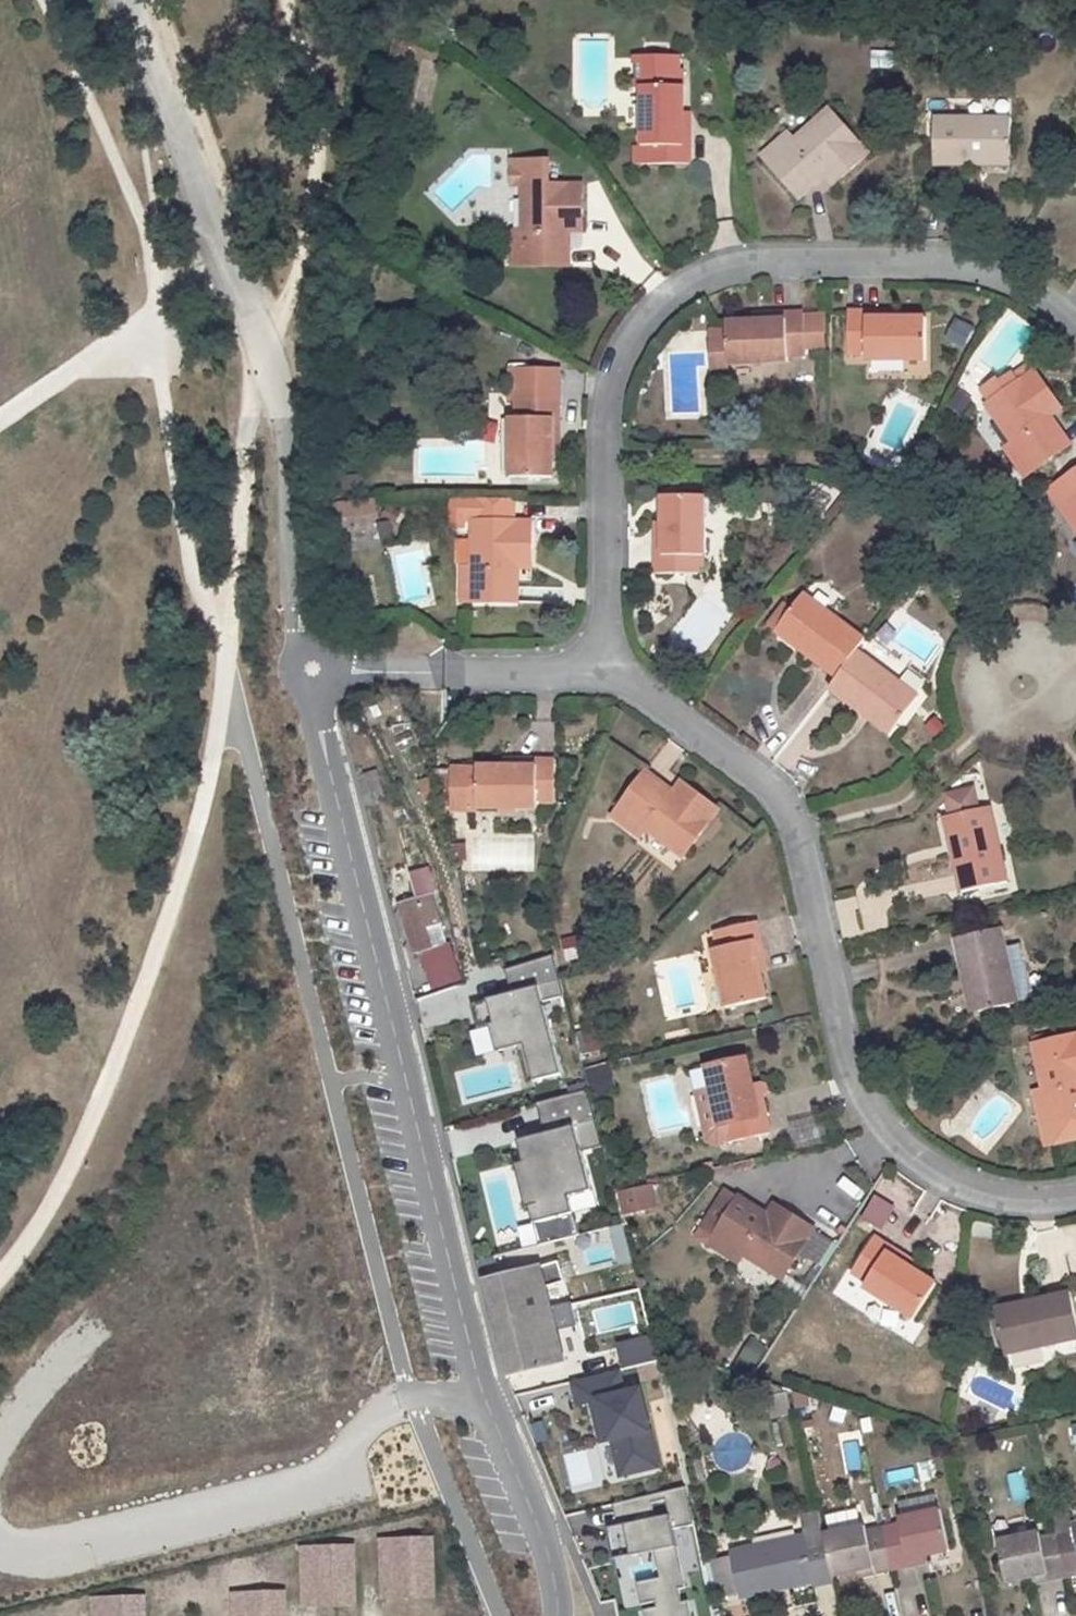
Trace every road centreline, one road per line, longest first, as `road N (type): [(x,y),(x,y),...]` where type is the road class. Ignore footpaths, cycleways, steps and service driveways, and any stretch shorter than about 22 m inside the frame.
road 1 (residential): [(557,1615),(546,1549),(482,1393),(308,670)]
road 2 (residential): [(620,677),(602,386),(626,334),(698,273),(745,265),(964,273),(1034,290),(1075,324)]
road 3 (residential): [(1075,1193),(1026,1203),(946,1184),(859,1106),(791,818),(720,745)]
road 4 (residential): [(620,677),(308,670)]
road 5 (residential): [(720,745),(620,677)]

